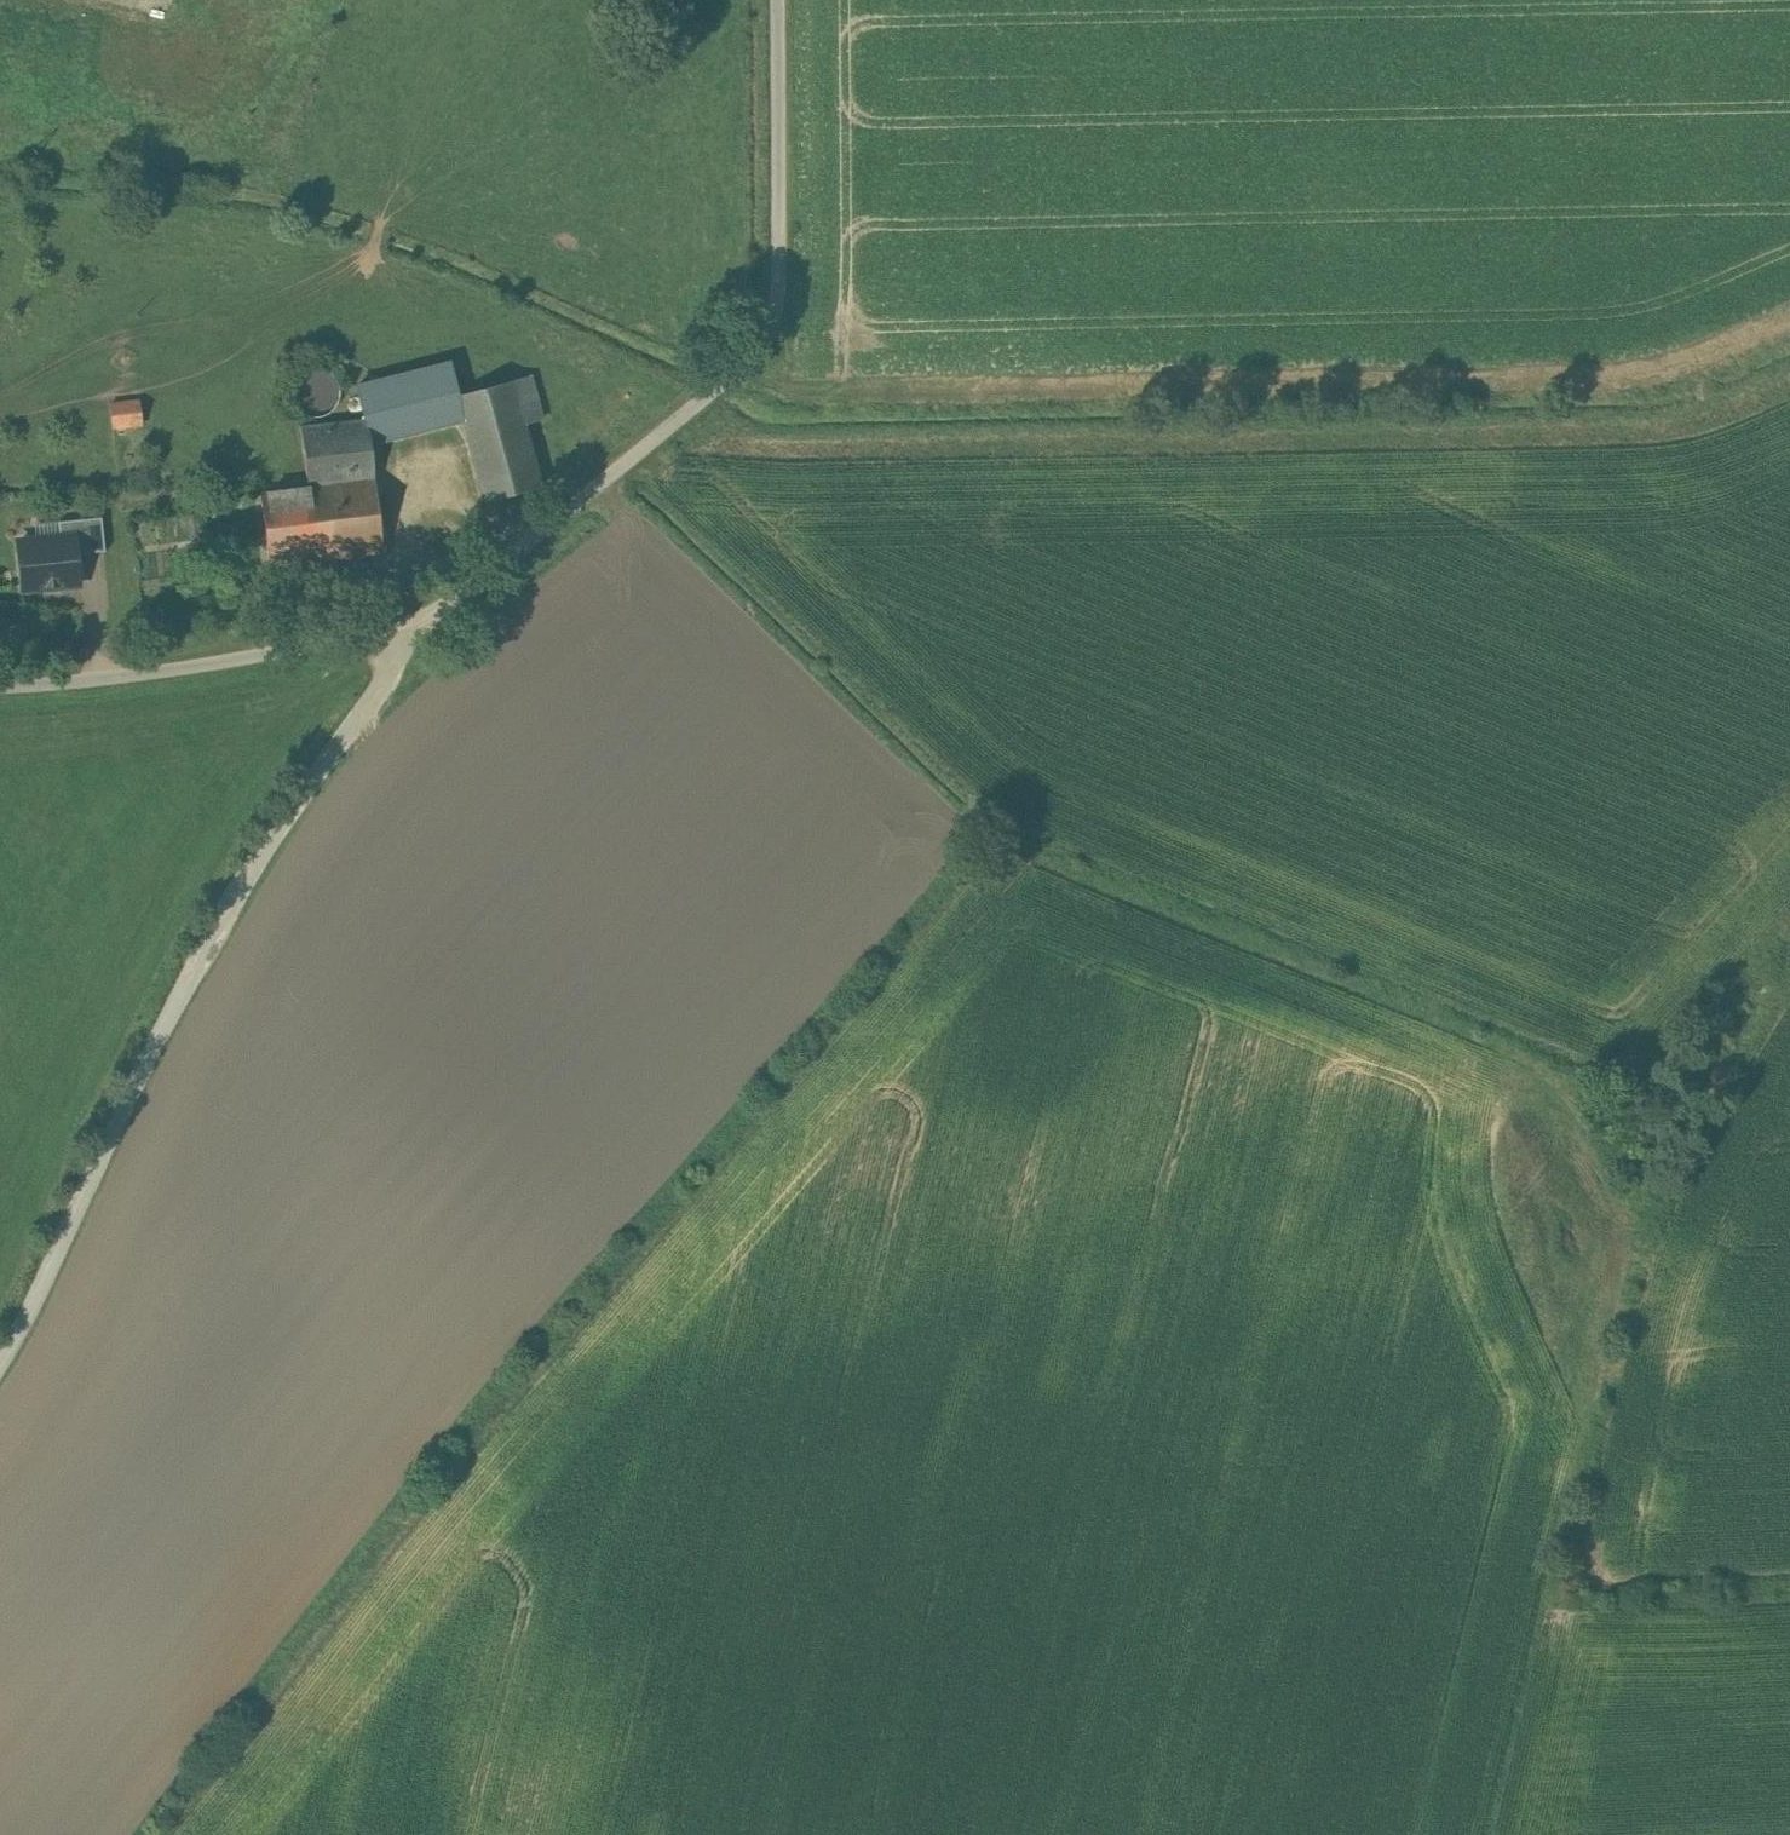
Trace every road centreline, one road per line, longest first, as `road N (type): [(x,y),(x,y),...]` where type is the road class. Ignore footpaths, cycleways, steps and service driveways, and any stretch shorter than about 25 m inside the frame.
road 1 (track): [(114,1834),(599,1236),(968,825),(613,471)]
road 2 (unclassified): [(777,0),(777,296),(746,359),(707,394),(421,625),(375,643),(210,668),(0,687)]
road 3 (track): [(421,625),(388,682),(220,903),(0,1360)]

